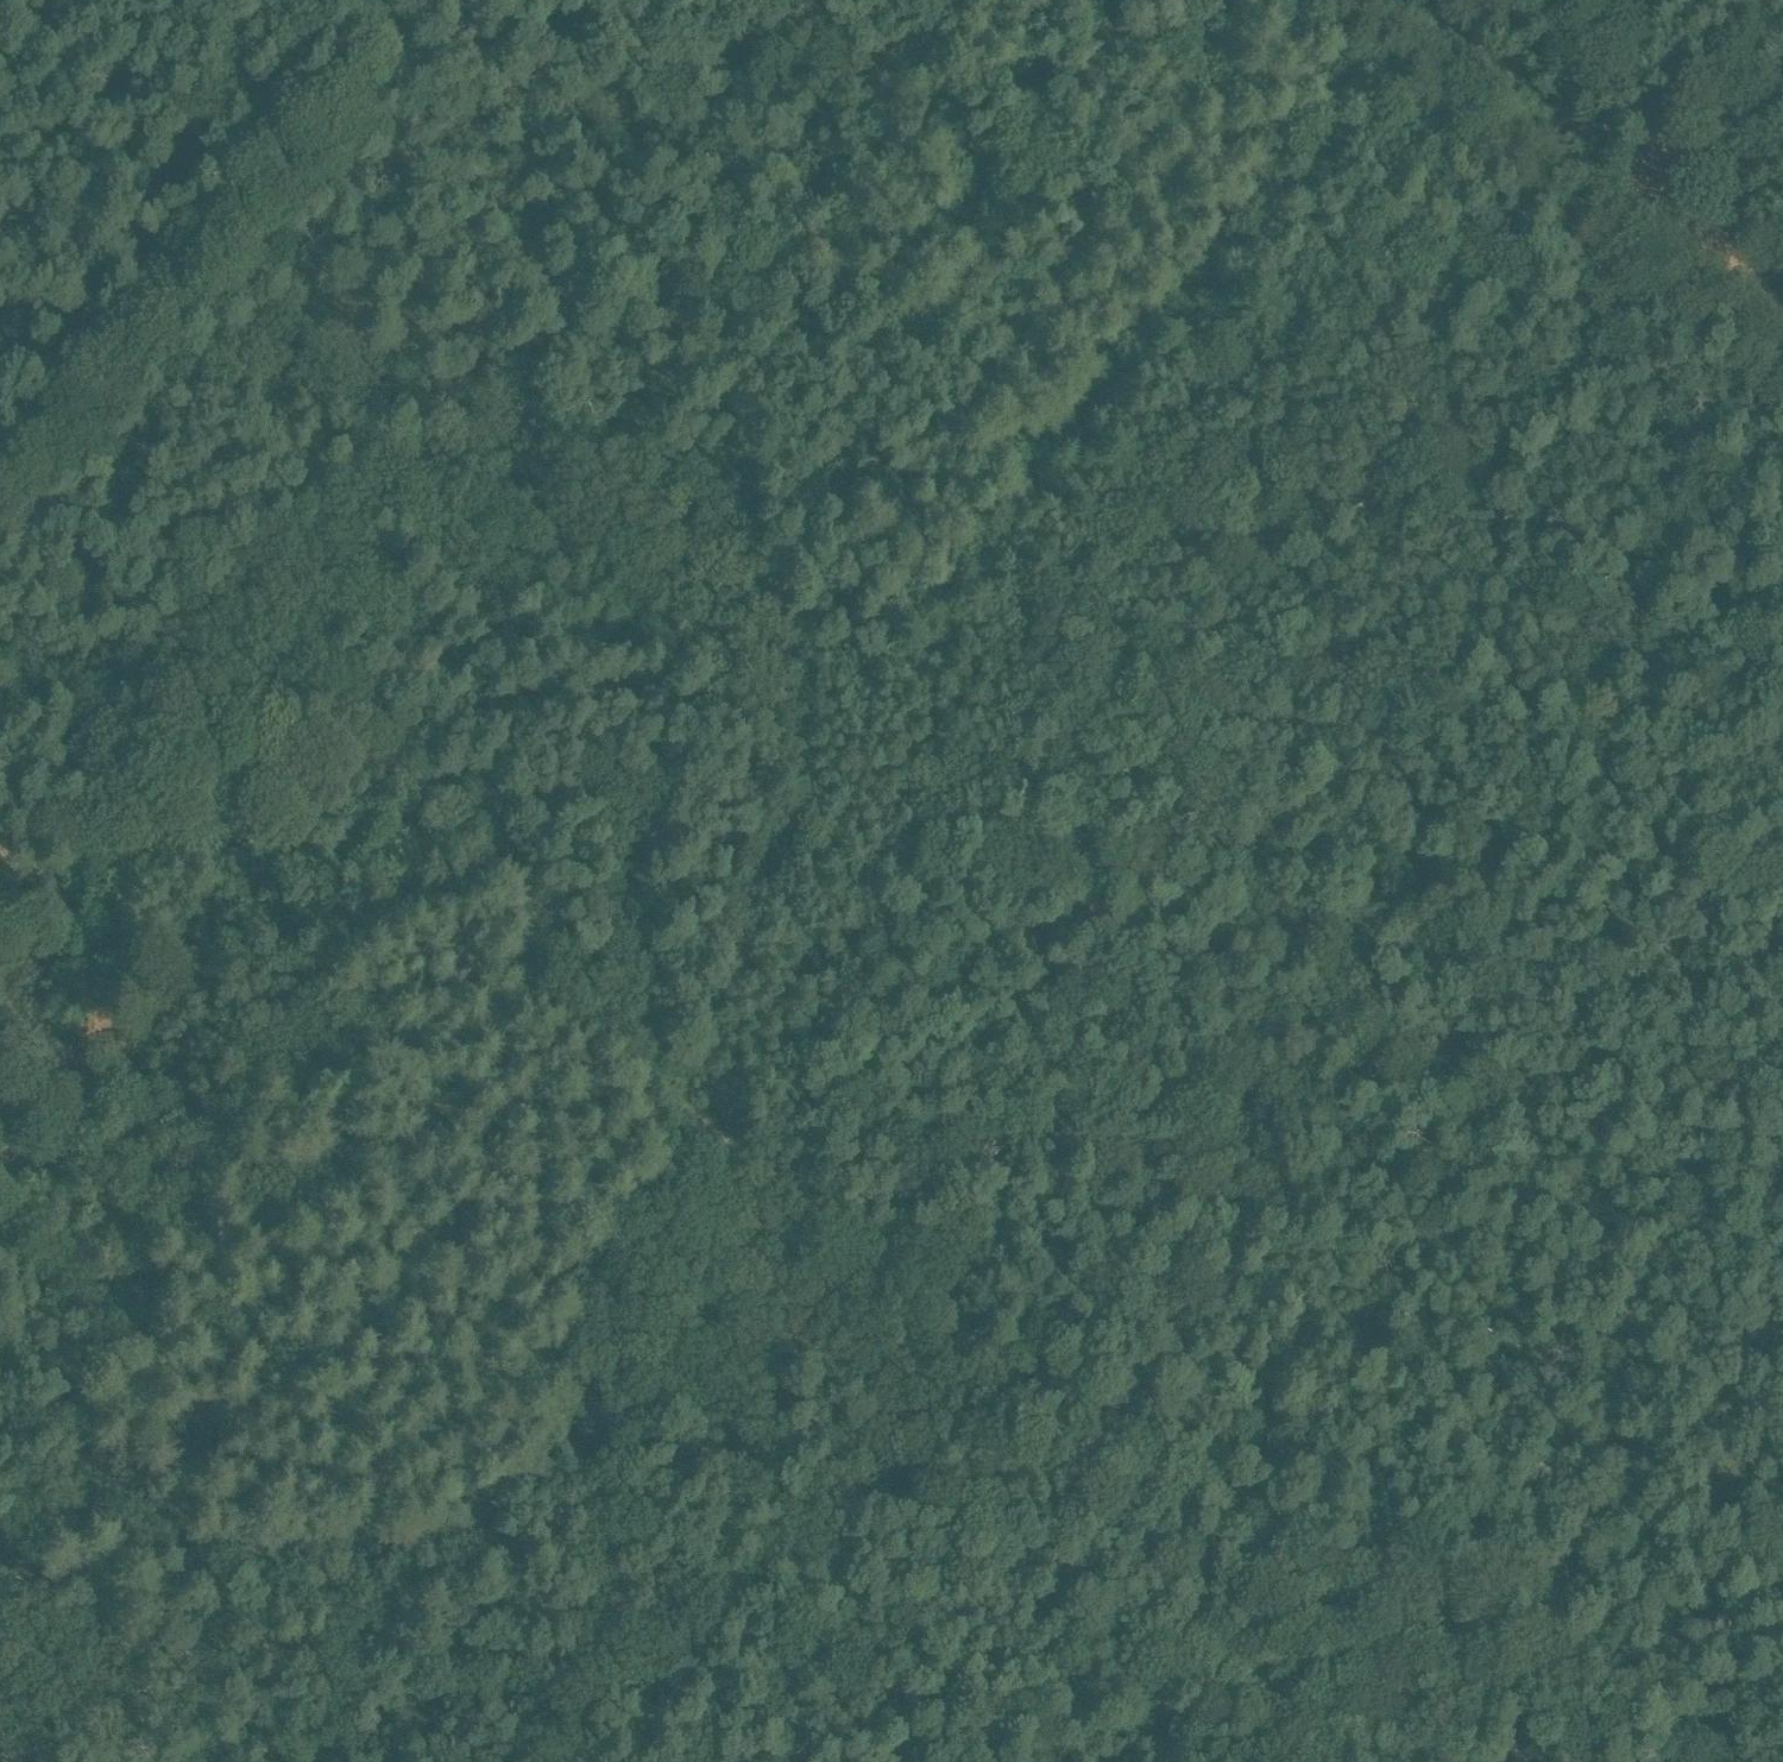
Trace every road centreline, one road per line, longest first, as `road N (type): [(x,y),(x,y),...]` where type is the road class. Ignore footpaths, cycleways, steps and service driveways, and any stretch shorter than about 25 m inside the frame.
road 1 (track): [(0,667),(465,791),(479,800),(598,1001),(697,1112),(864,1235),(1006,1387),(1464,1544),(1782,1704)]
road 2 (track): [(446,0),(0,515)]
road 3 (track): [(1383,0),(1782,328)]

